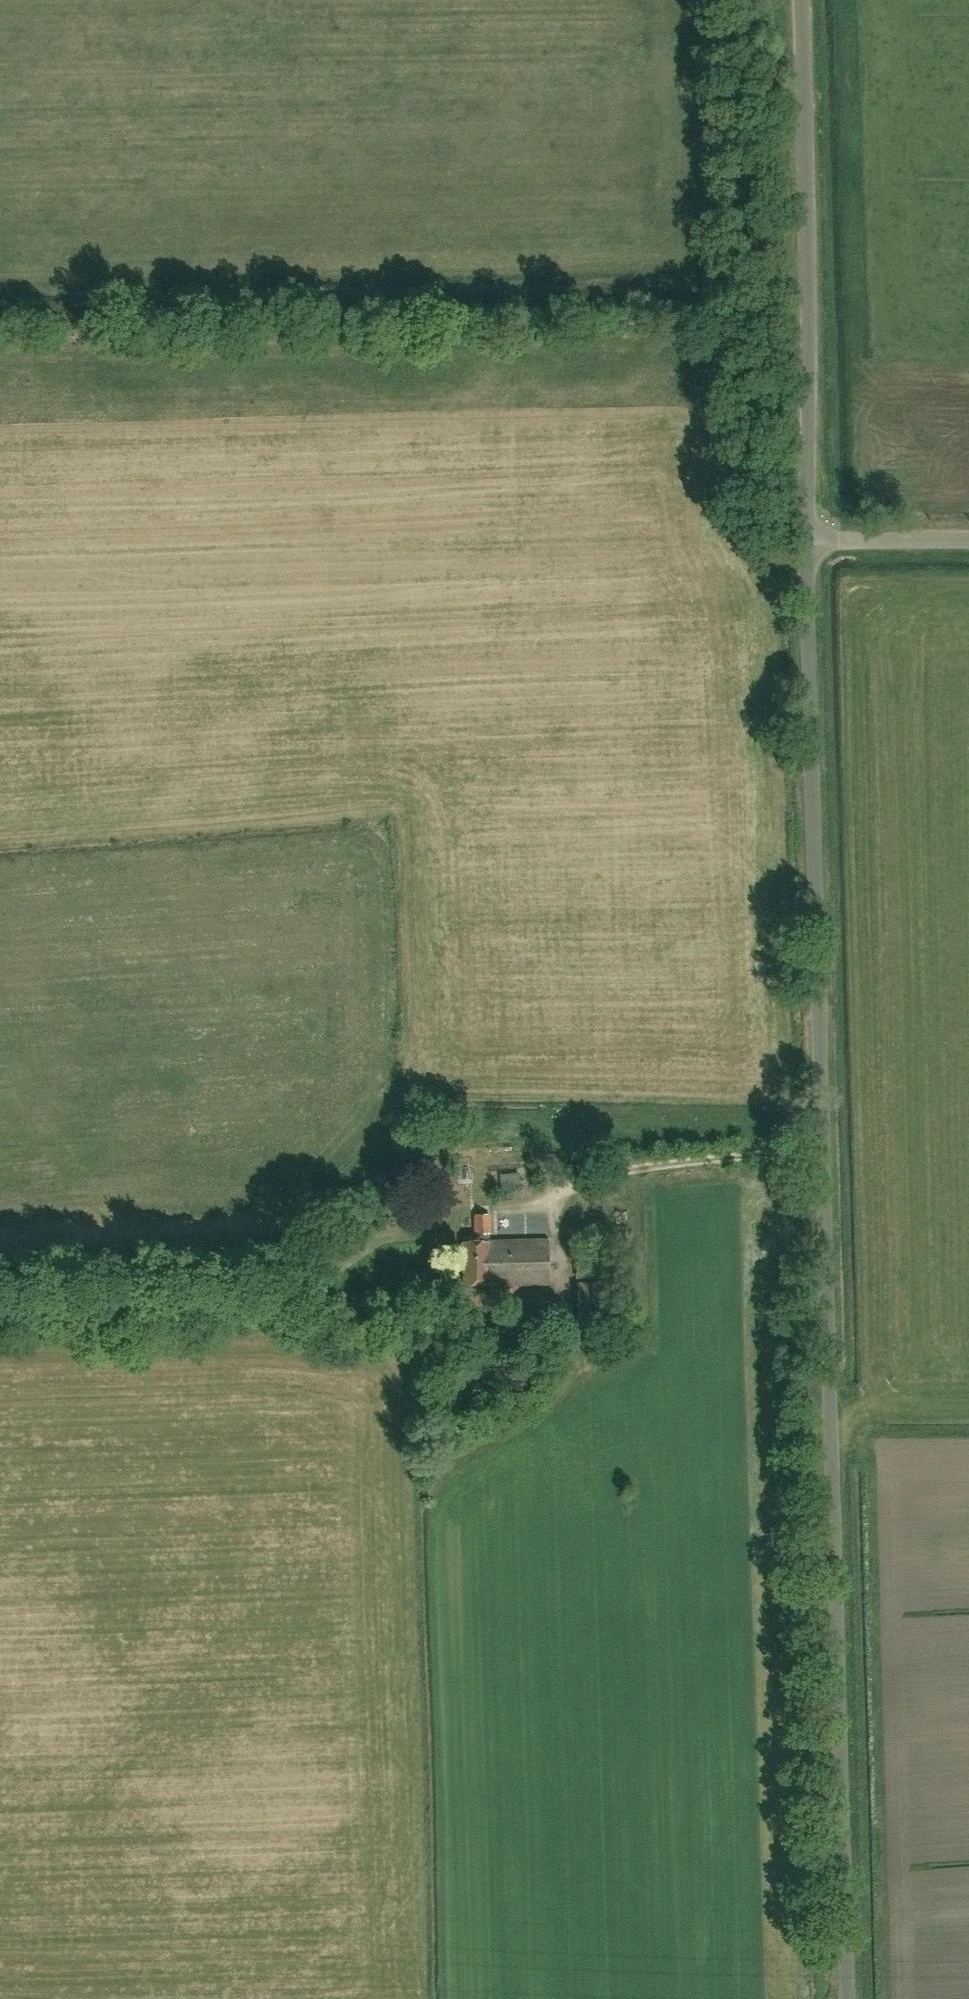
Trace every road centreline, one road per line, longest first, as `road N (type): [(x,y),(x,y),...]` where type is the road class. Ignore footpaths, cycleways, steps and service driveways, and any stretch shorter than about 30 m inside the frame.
road 1 (unclassified): [(853,1998),(808,546)]
road 2 (unclassified): [(808,546),(802,0)]
road 3 (unclassified): [(968,545),(808,546)]

